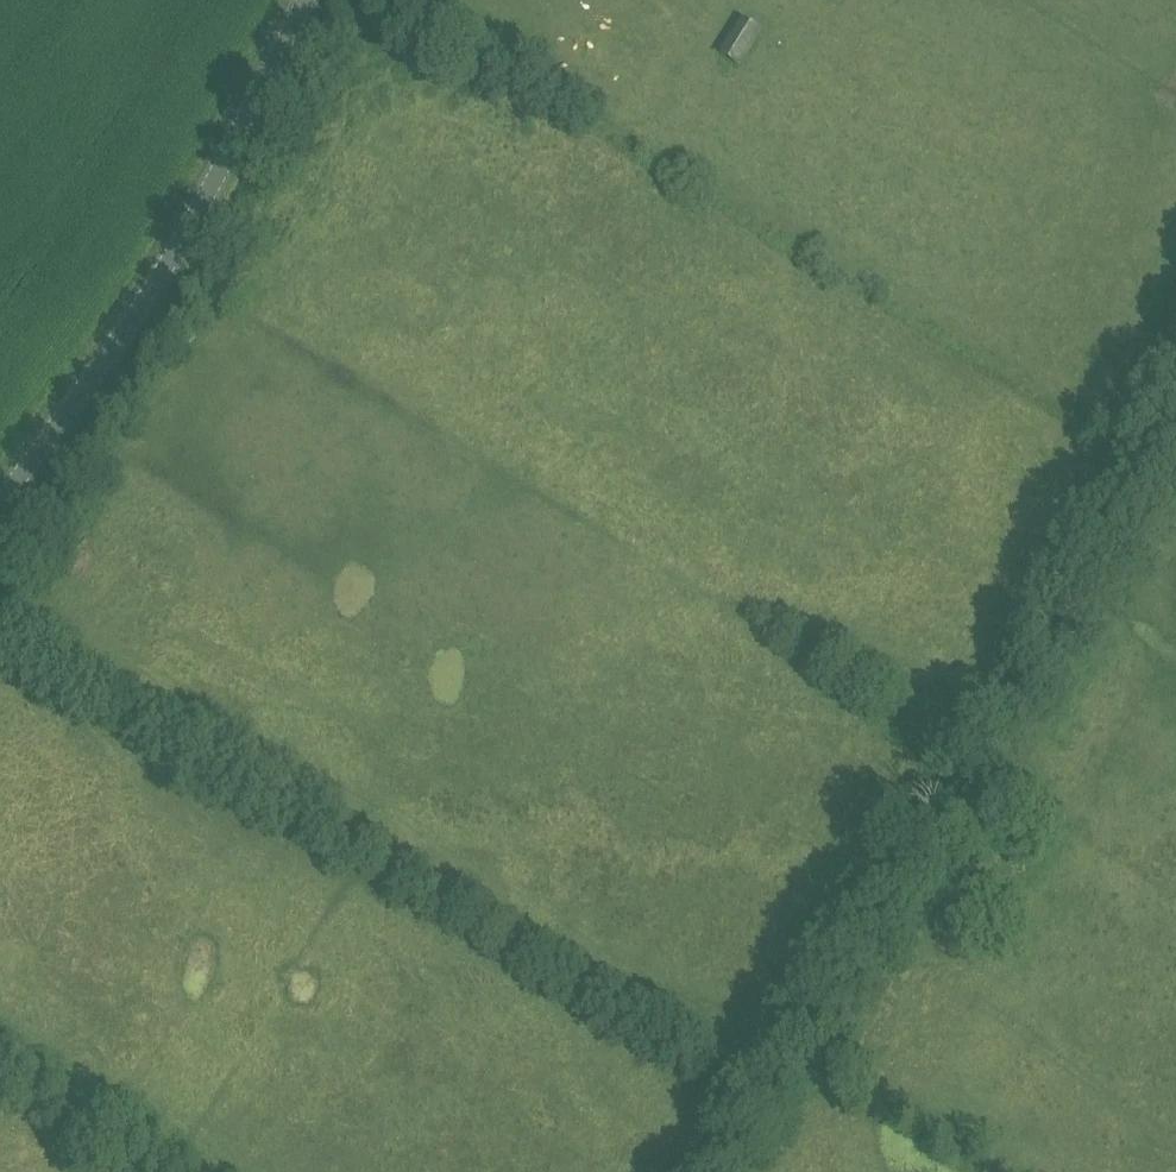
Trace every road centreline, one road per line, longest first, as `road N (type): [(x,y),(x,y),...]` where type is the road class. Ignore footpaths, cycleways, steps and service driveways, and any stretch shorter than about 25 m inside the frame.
road 1 (secondary): [(0,503),(132,323),(196,216),(303,0)]

